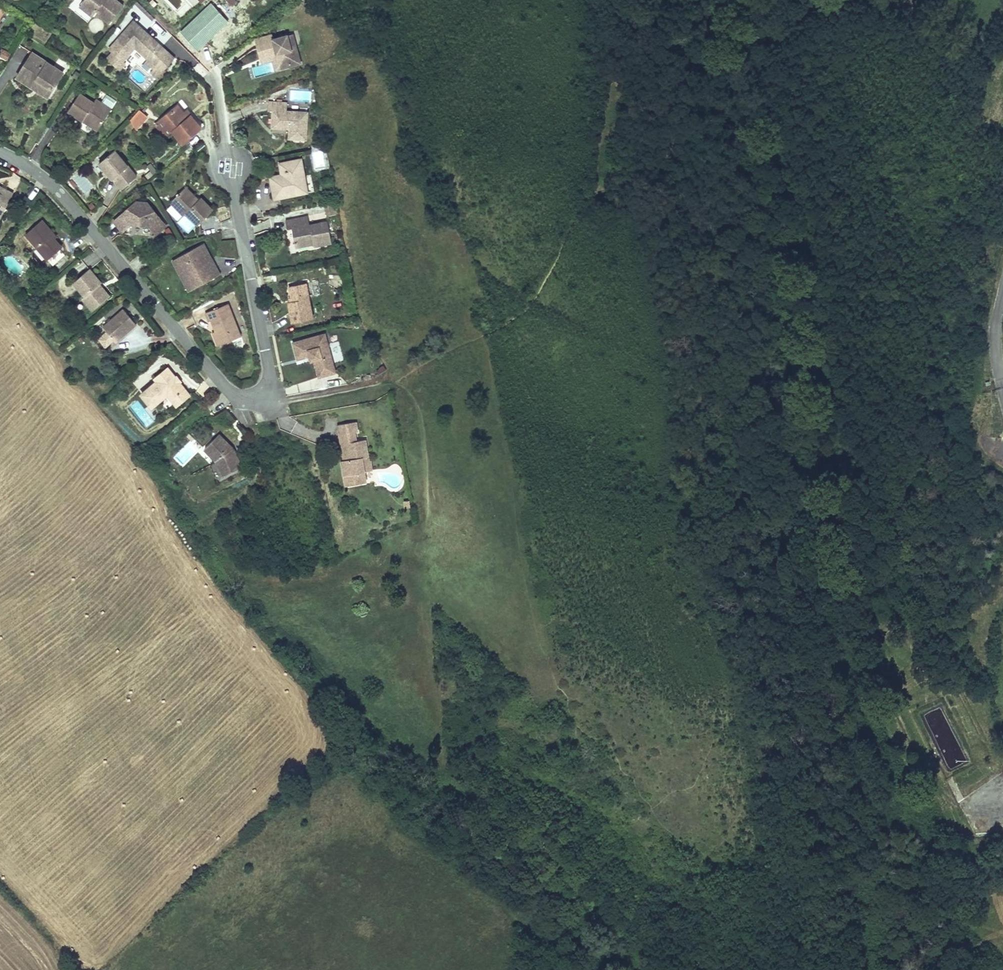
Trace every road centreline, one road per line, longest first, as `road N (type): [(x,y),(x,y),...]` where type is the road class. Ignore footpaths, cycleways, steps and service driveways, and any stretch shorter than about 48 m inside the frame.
road 1 (residential): [(0,152),(59,193),(228,391),(261,398),(271,370),(228,166)]

